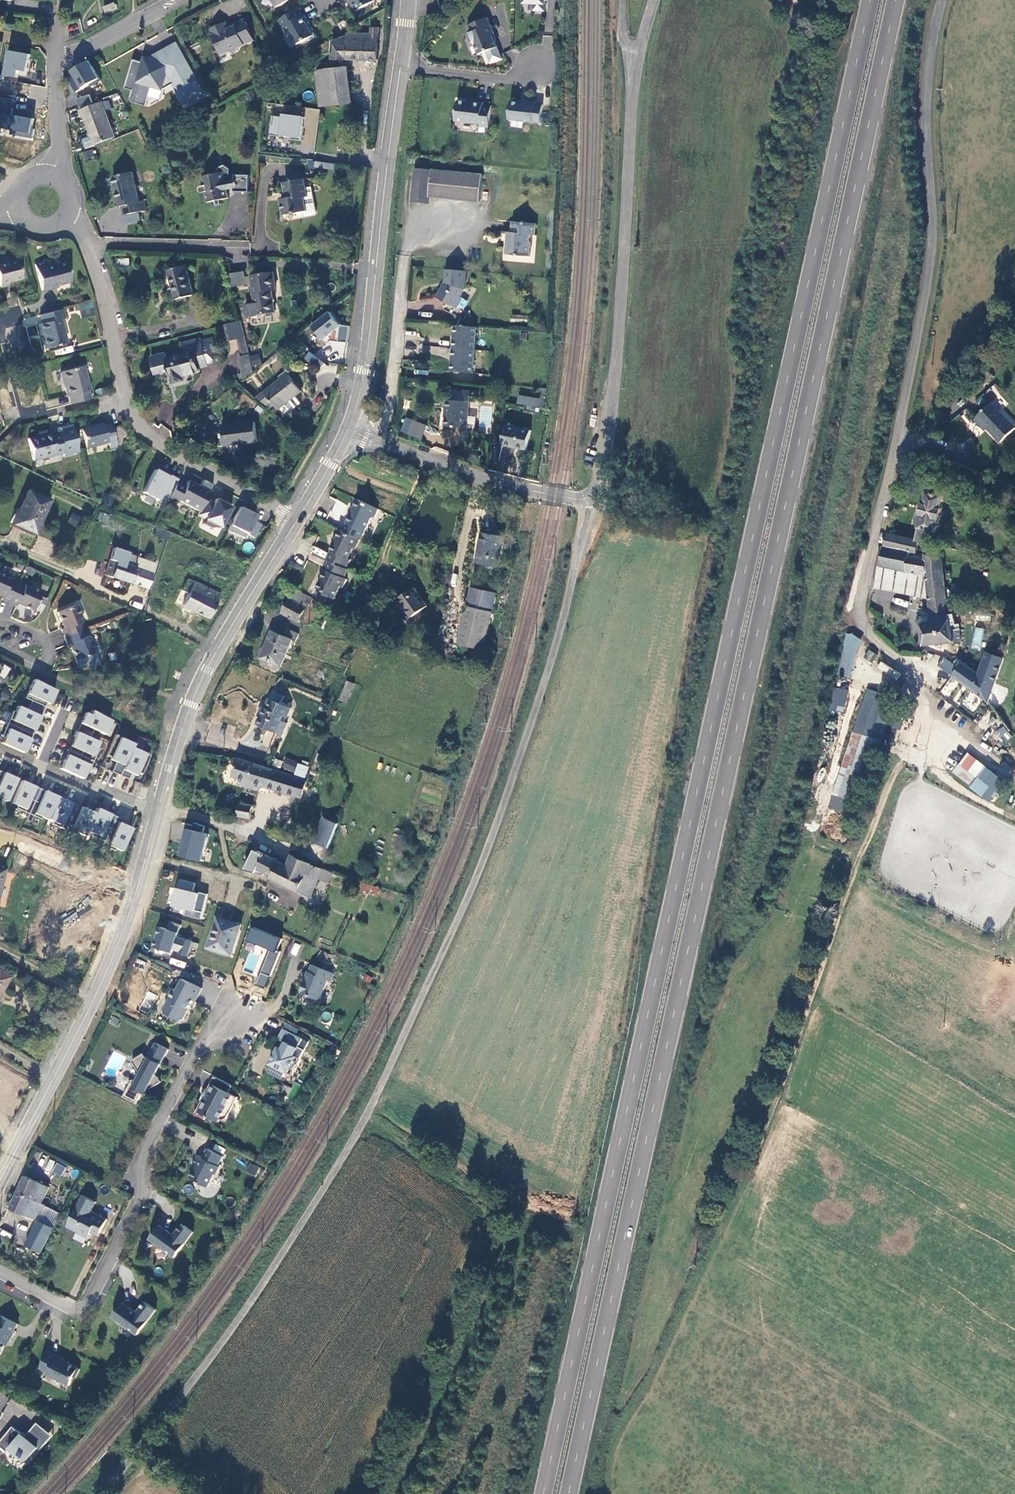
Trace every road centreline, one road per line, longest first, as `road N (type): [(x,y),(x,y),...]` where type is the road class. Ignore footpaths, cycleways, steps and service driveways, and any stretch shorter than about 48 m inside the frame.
road 1 (trunk): [(875,0),(547,1493)]
road 2 (trunk): [(572,1493),(899,0)]
road 3 (unclassified): [(101,1493),(278,1262),(380,1088),(502,807),(558,640),(586,499)]
road 4 (unclassified): [(940,0),(925,126),(934,240),(917,357),(862,597),(871,640),(899,659)]
road 5 (track): [(738,1199),(902,761),(930,755)]
road 6 (unclassified): [(586,499),(606,457),(635,68)]
road 7 (residential): [(0,1272),(79,1310),(139,1199),(142,1162),(199,1049),(237,1022)]
road 8 (residential): [(88,246),(137,422),(159,445),(296,520)]
road 9 (secondary): [(399,66),(367,343),(346,426)]
road 10 (residential): [(377,791),(419,663),(366,644),(314,644),(246,604)]
road 11 (secondary): [(135,893),(93,1001),(15,1151)]
road 12 (unclassified): [(586,499),(492,482),(346,426)]
road 13 (secondary): [(246,604),(190,706),(158,815)]
road 14 (track): [(1014,818),(932,772),(936,703),(929,684),(899,659)]
road 15 (residential): [(246,247),(88,246)]
road 16 (residential): [(0,841),(135,893)]
road 17 (residential): [(537,66),(514,80),(399,66)]
road 18 (residential): [(55,69),(176,0)]
road 19 (residential): [(39,767),(158,815)]

